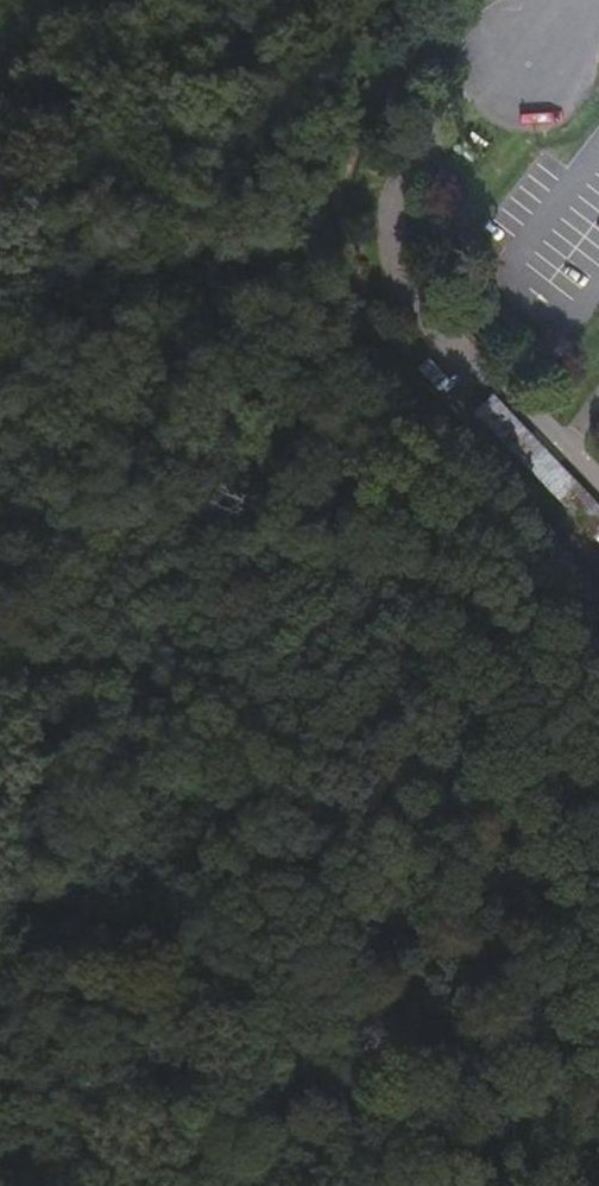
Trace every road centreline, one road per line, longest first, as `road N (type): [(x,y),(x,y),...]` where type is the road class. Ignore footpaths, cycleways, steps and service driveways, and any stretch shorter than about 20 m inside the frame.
road 1 (track): [(0,904),(598,1056)]

